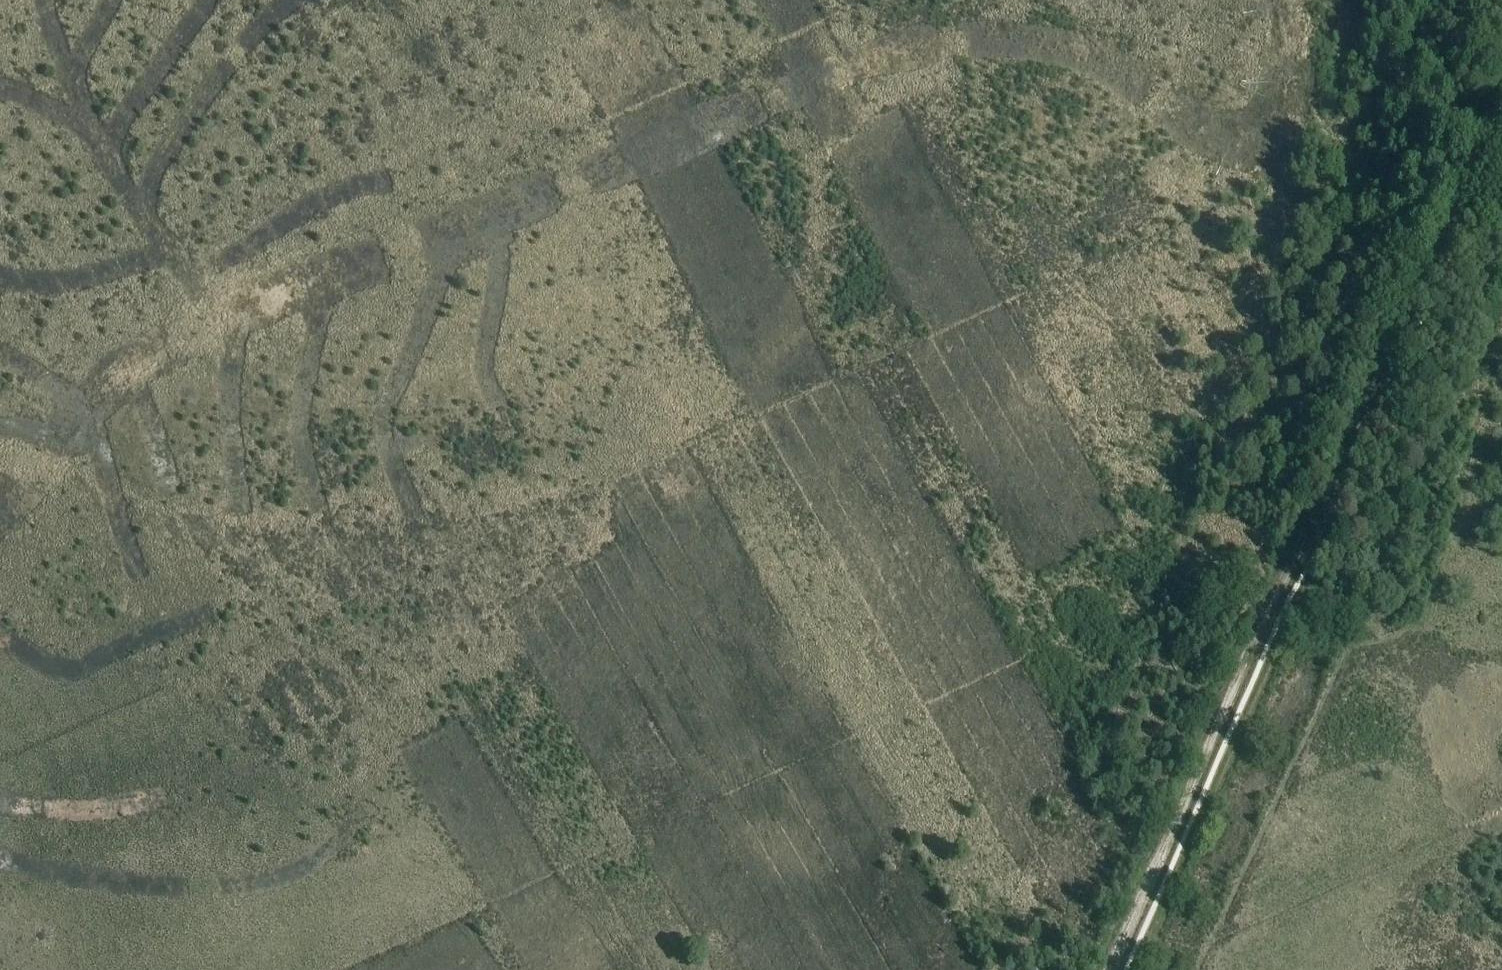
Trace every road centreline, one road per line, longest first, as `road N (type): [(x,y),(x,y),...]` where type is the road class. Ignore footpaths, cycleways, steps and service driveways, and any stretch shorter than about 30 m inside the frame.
road 1 (track): [(1113,969),(1284,582),(1333,495),(1501,91)]

